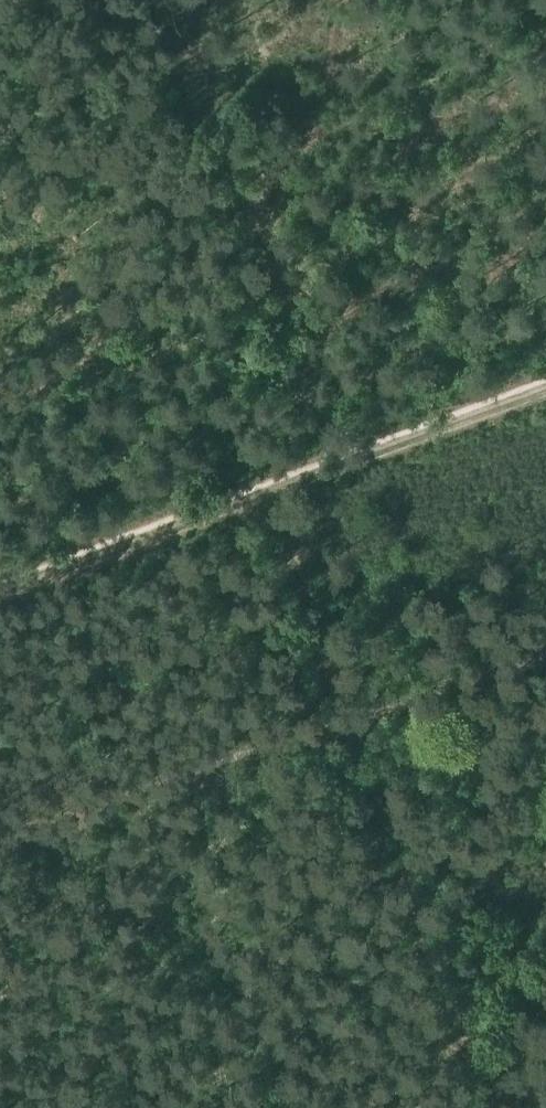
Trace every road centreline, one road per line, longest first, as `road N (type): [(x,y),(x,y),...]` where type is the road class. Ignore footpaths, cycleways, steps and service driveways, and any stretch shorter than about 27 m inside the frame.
road 1 (track): [(0,590),(545,391)]

